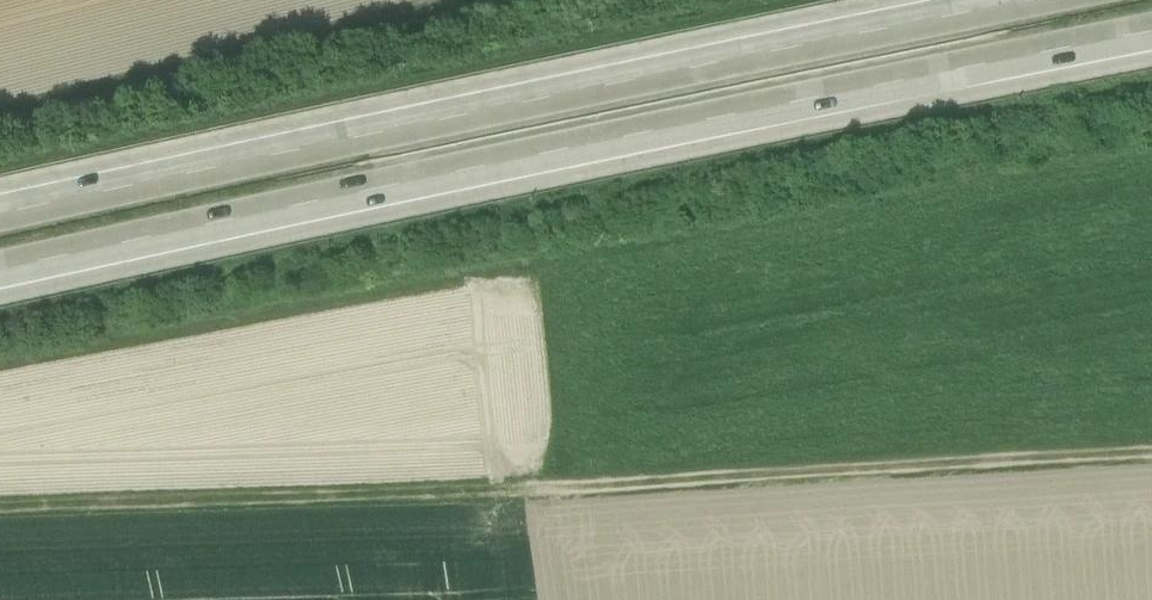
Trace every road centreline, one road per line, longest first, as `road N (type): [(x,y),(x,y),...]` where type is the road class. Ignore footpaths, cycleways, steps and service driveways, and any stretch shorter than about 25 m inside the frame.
road 1 (motorway): [(0,274),(1151,35)]
road 2 (track): [(0,515),(1151,451)]
road 3 (motorway): [(1046,0),(0,216)]

